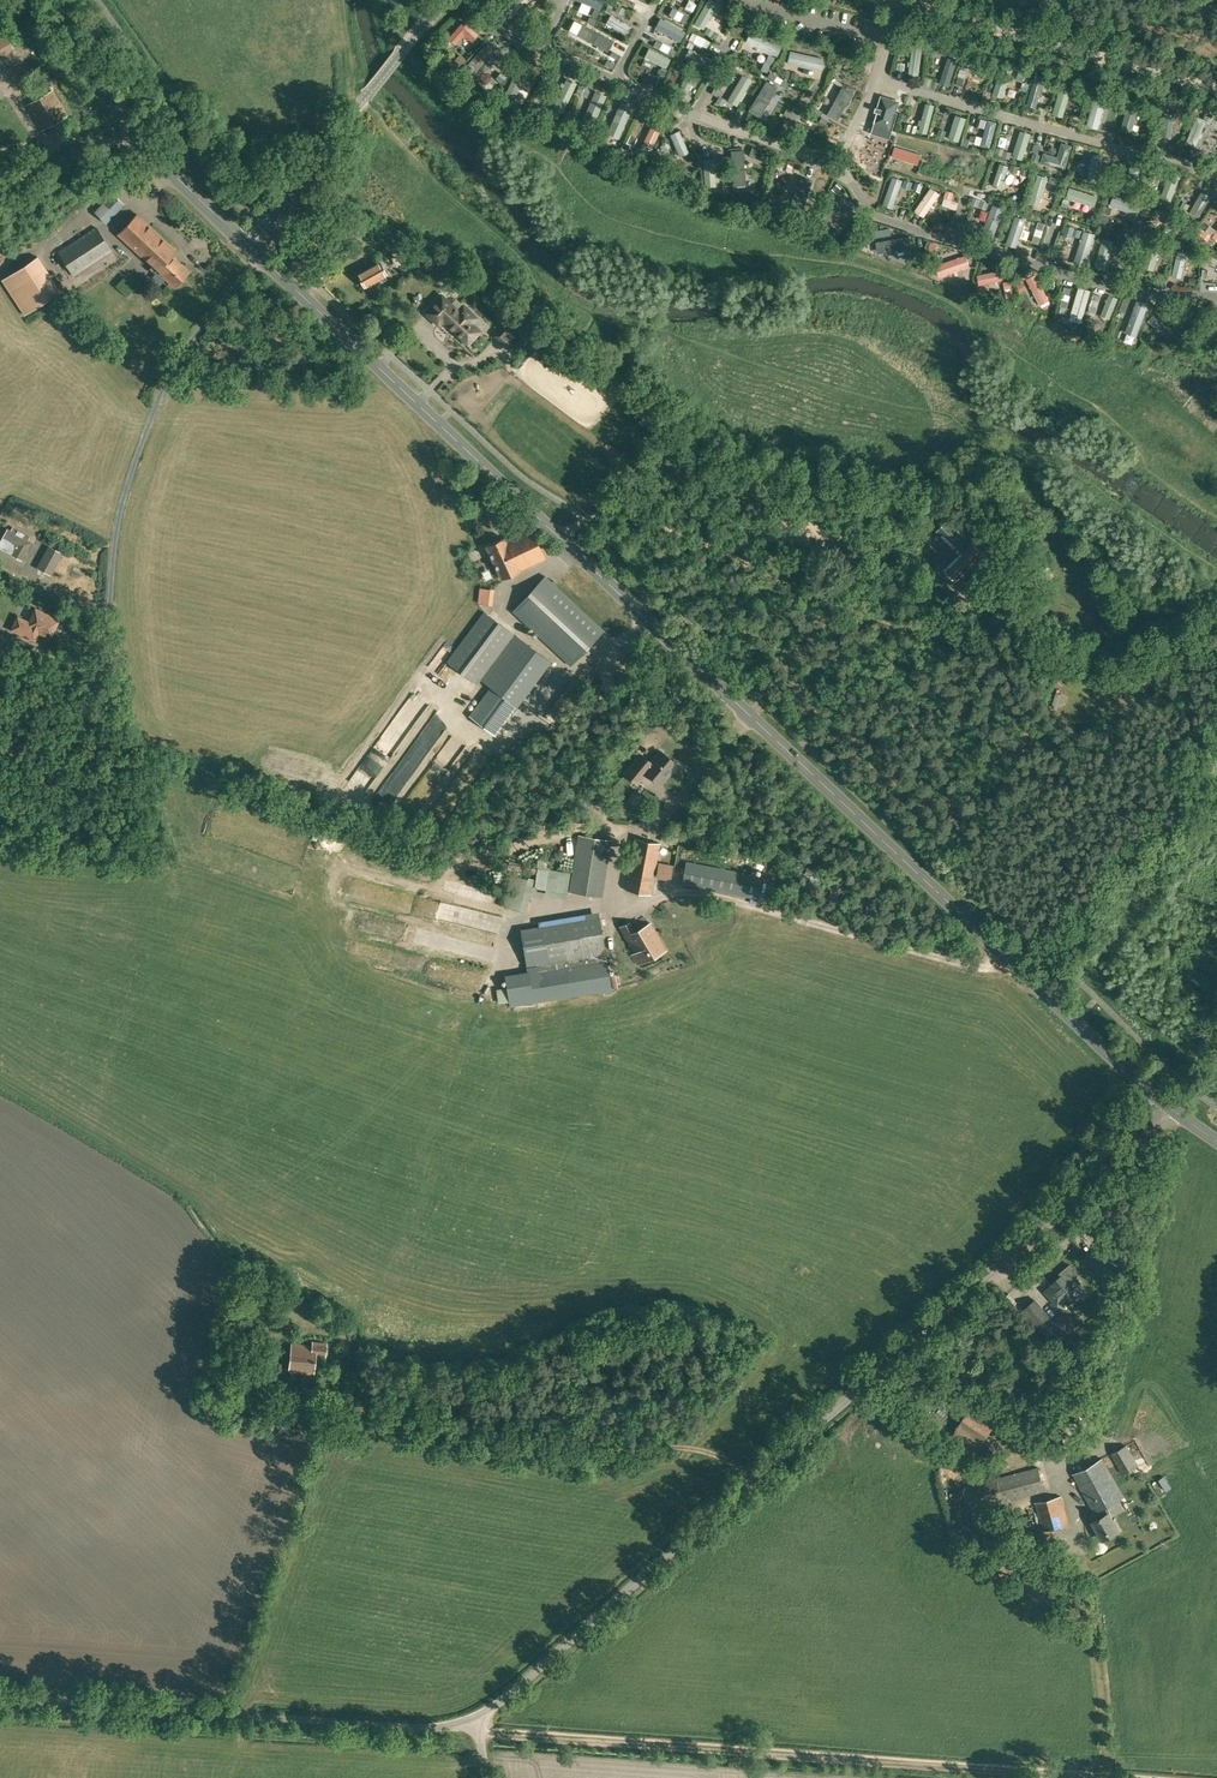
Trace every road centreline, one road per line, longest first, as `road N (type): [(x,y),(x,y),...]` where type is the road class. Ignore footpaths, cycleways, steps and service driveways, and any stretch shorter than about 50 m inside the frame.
road 1 (secondary): [(1173,1109),(247,244)]
road 2 (unclassified): [(473,1720),(1173,1109)]
road 3 (track): [(1061,1777),(479,1732)]
road 4 (track): [(55,658),(82,658),(110,641),(119,522),(176,360),(259,255)]
road 5 (unclassified): [(473,1720),(404,1728),(0,1700)]
road 6 (track): [(627,838),(566,834),(444,877),(429,891),(300,848)]
road 7 (unclassified): [(1216,88),(888,0)]
road 8 (secondary): [(247,244),(150,150),(52,0)]
road 9 (unclassified): [(247,244),(445,0)]
road 10 (track): [(366,751),(296,853),(170,817)]
road 11 (track): [(832,603),(858,594),(865,576),(854,541),(833,528),(717,543)]
road 12 (track): [(423,693),(411,685),(366,751),(342,741),(304,786)]
road 13 (track): [(717,543),(611,509),(557,535)]
road 14 (track): [(717,543),(832,603)]

